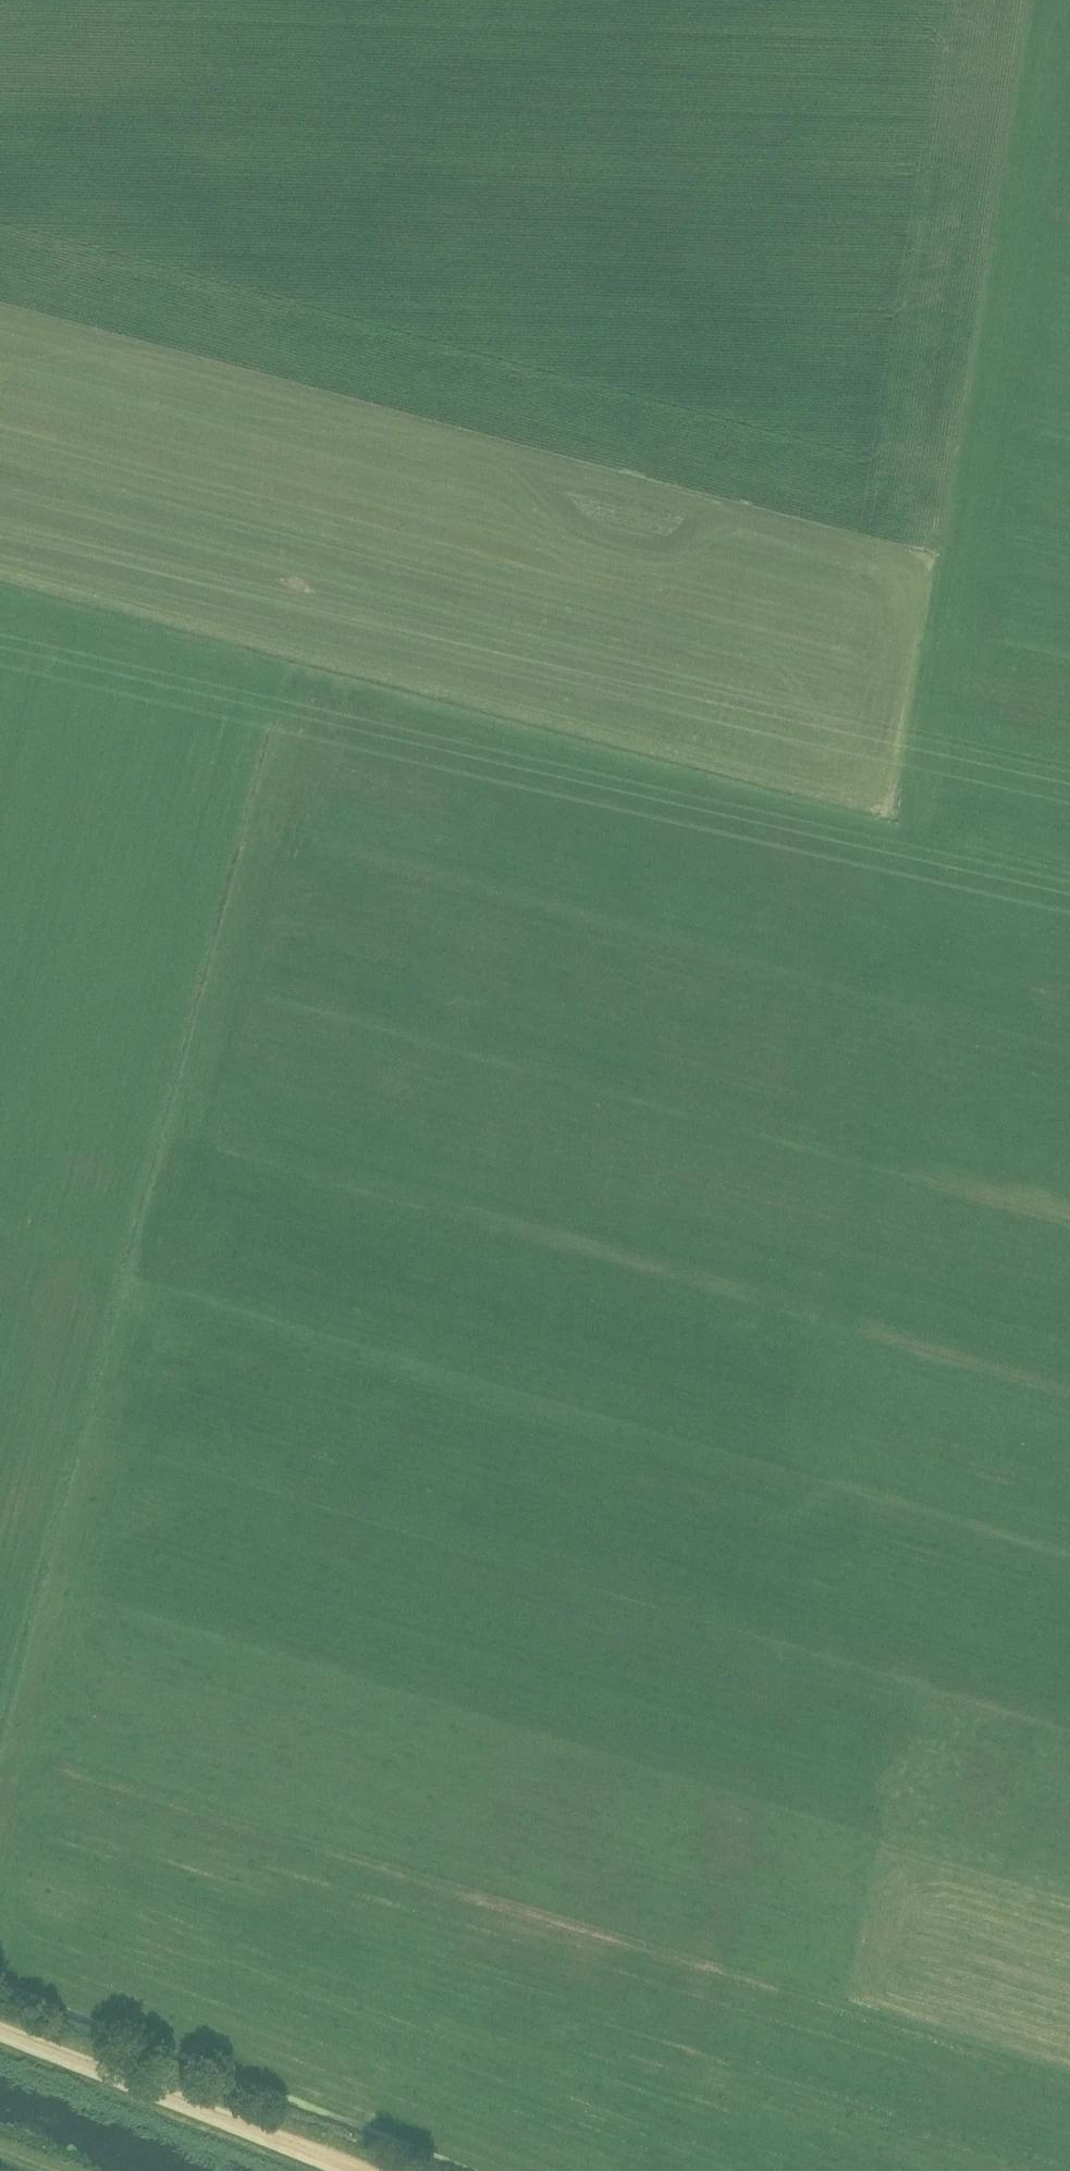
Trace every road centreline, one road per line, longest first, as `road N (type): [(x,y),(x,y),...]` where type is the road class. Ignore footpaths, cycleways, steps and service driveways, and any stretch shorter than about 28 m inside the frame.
road 1 (track): [(365,2170),(0,2028)]

